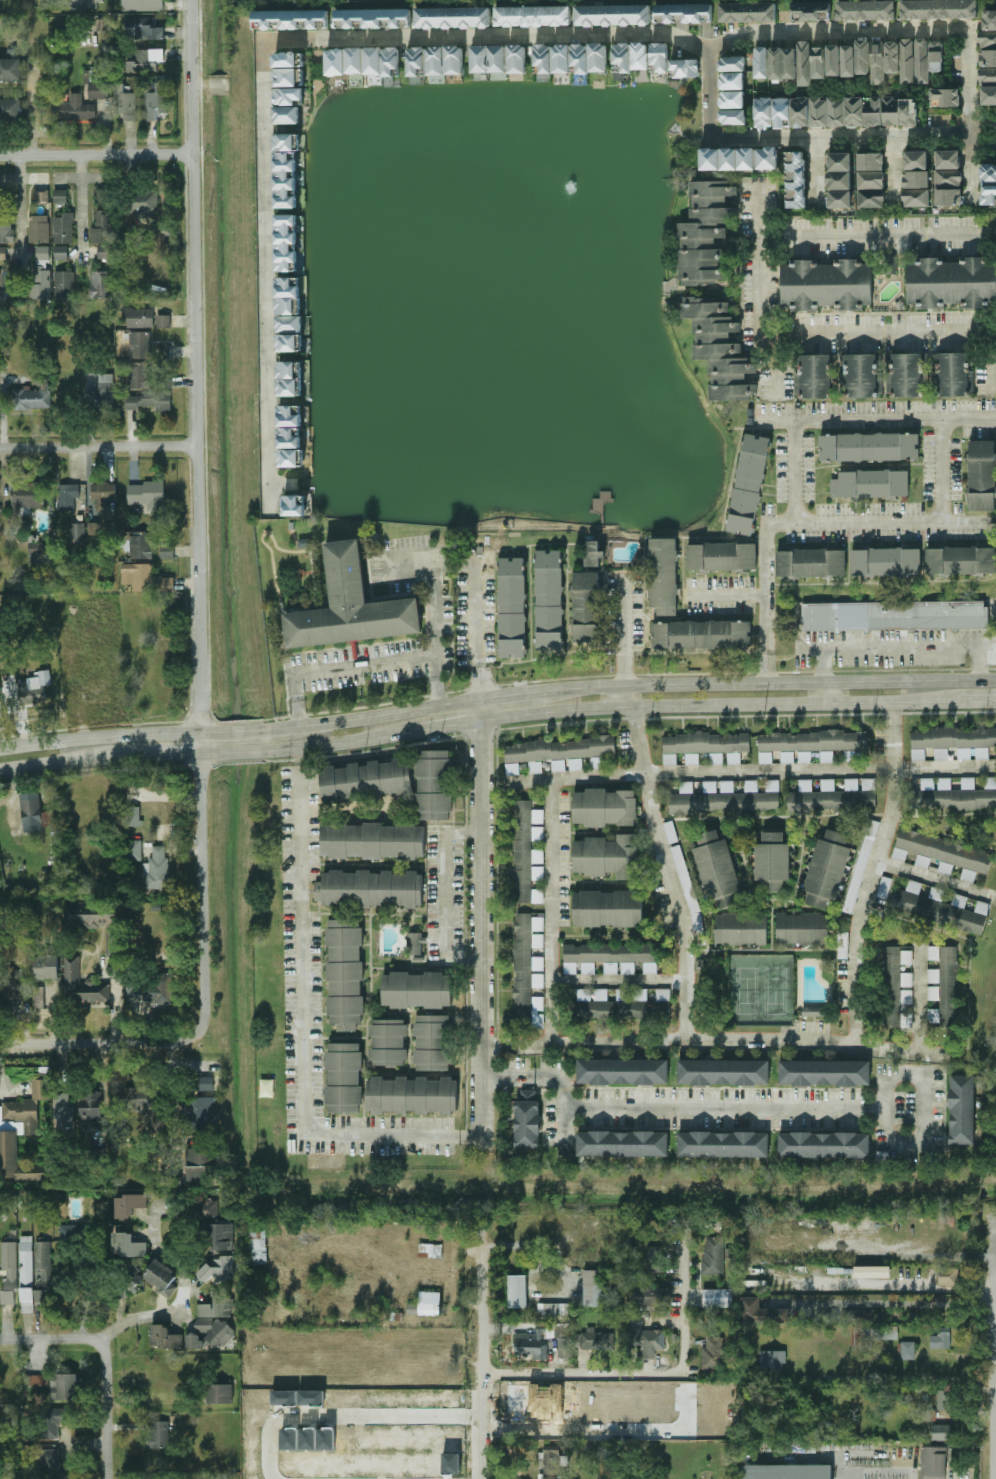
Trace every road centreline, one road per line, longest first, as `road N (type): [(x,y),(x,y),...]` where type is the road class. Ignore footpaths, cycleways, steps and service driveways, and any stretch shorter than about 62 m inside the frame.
road 1 (residential): [(201,1034),(209,1009),(191,0)]
road 2 (residential): [(968,30),(760,29),(708,52),(655,32),(264,44)]
road 3 (residential): [(264,44),(267,516)]
road 4 (residential): [(484,1149),(481,720)]
road 5 (secondary): [(995,679),(627,686)]
road 6 (secondary): [(631,707),(962,701)]
road 7 (residential): [(970,136),(711,139)]
road 8 (residential): [(485,1478),(482,1221)]
road 9 (secondary): [(480,699),(263,732)]
road 10 (secondary): [(0,770),(216,754)]
road 11 (secondary): [(215,734),(0,750)]
road 12 (residential): [(201,1034),(176,1044),(0,1046)]
road 13 (residential): [(197,447),(0,450)]
road 14 (residential): [(193,155),(0,157)]
road 15 (residential): [(972,205),(968,30)]
road 16 (residential): [(110,1409),(103,1344),(0,1338)]
road 17 (secondary): [(264,751),(426,729)]
road 18 (secondary): [(481,720),(631,707)]

